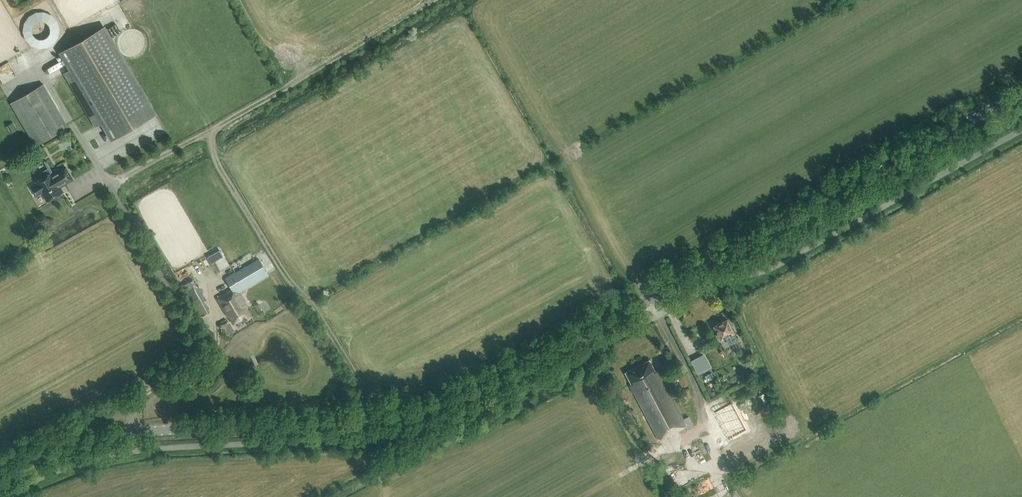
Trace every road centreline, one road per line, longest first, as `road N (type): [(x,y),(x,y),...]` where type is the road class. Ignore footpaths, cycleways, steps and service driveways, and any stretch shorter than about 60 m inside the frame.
road 1 (secondary): [(0,481),(127,434),(398,417),(470,397),(1021,93)]

